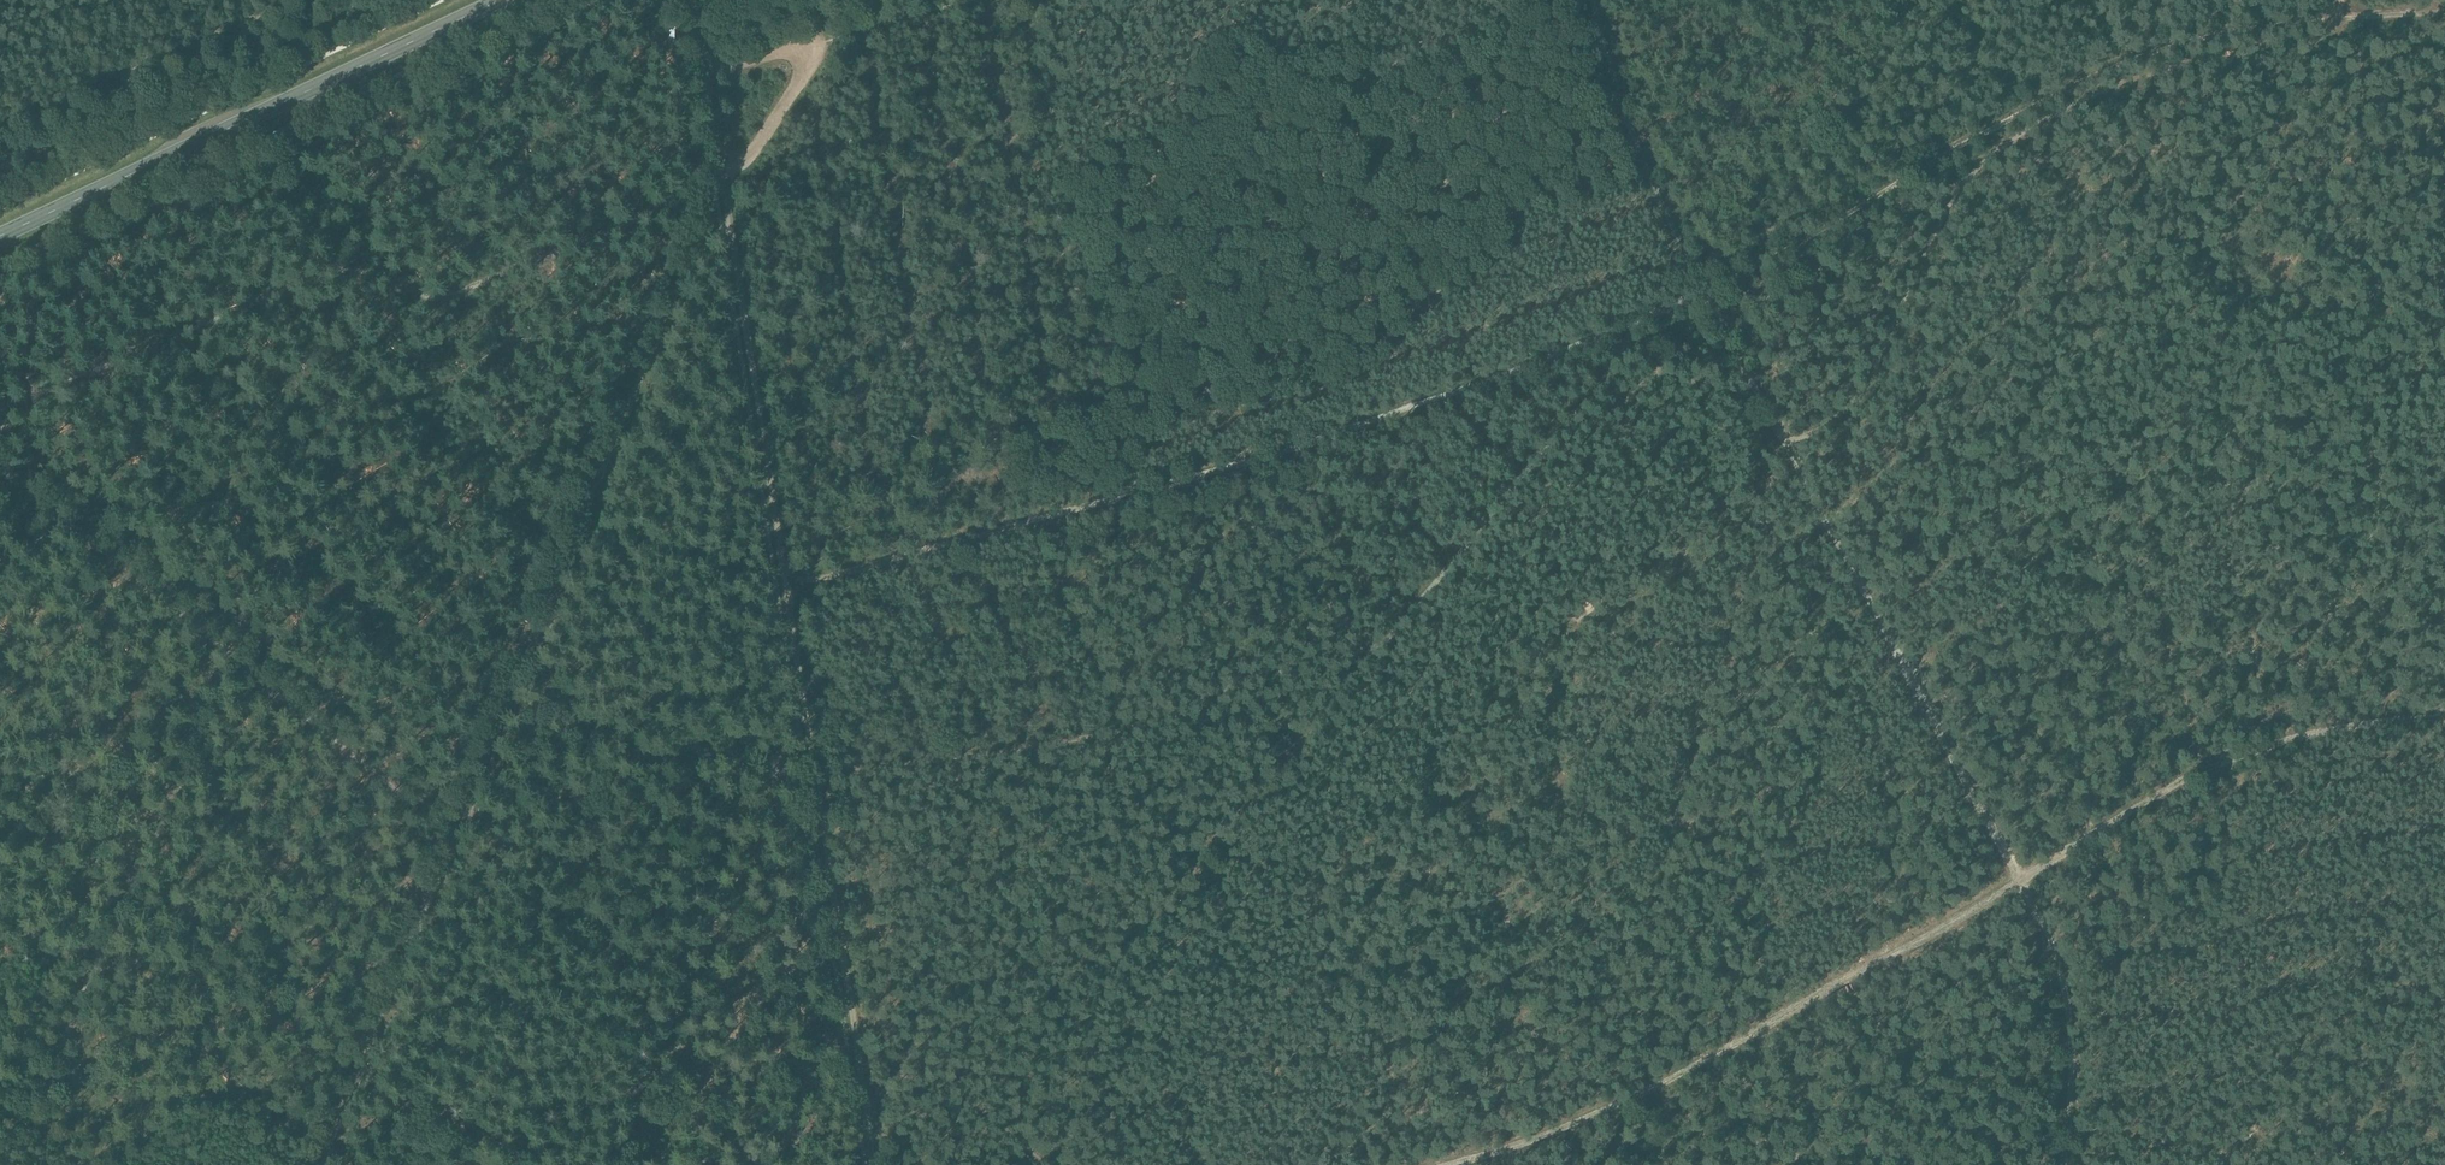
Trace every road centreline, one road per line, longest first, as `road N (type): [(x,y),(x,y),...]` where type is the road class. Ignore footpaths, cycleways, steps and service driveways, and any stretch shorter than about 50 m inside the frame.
road 1 (track): [(2444,11),(2268,21),(2115,61),(1963,132),(1833,223),(1707,292)]
road 2 (track): [(1785,448),(1850,406),(1951,200),(2002,140),(2111,86),(2215,56),(2342,42)]
road 3 (track): [(2021,881),(1595,1110),(1437,1164)]
road 4 (track): [(478,776),(711,194),(723,186)]
road 5 (secondary): [(0,236),(498,0)]
road 6 (track): [(1785,448),(2021,881)]
road 7 (track): [(2444,716),(2364,722),(2249,750),(2124,812),(2021,881)]
road 8 (track): [(790,587),(723,186)]
road 9 (track): [(815,769),(661,788),(518,789),(478,776)]
road 10 (track): [(1707,292),(1618,90),(1596,0)]
road 11 (track): [(864,1070),(815,769)]
road 12 (track): [(2055,1164),(2069,1087),(2067,1027),(2050,944),(2021,881)]
road 13 (track): [(815,769),(790,587)]
road 14 (track): [(1707,292),(1785,448)]

